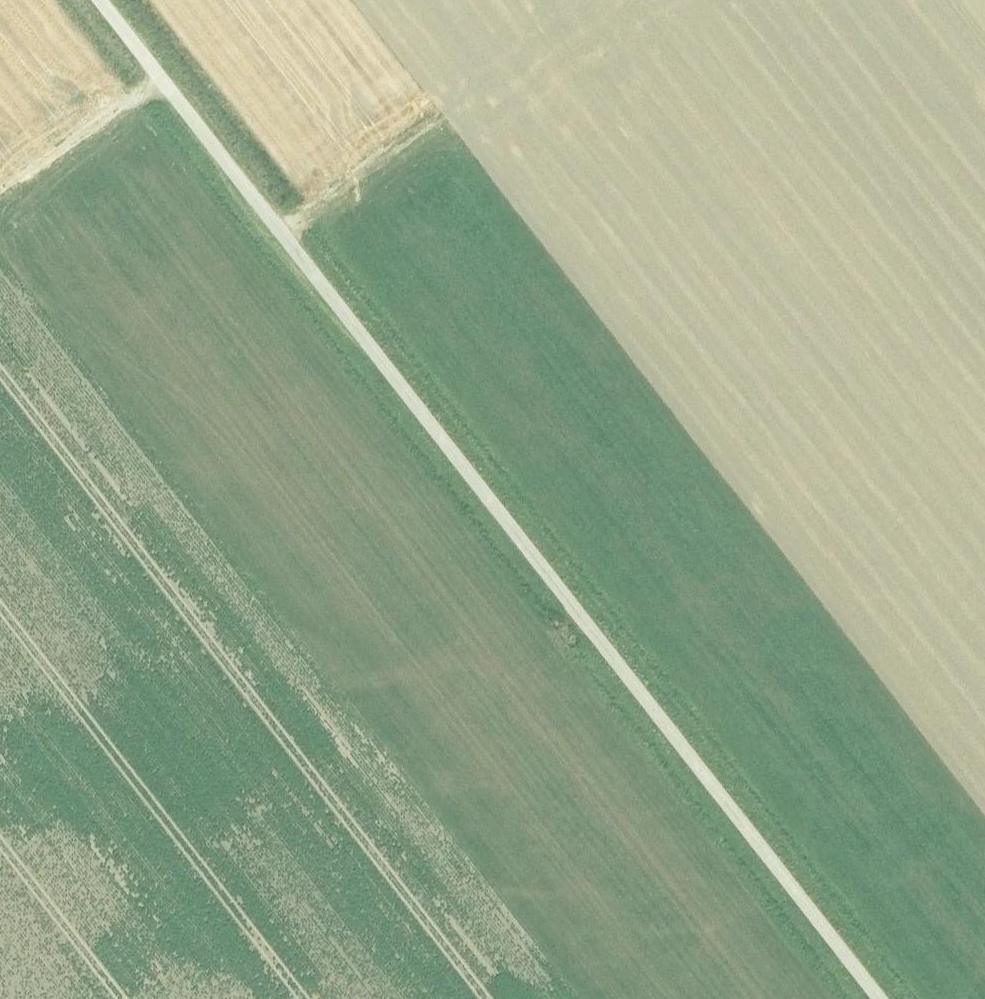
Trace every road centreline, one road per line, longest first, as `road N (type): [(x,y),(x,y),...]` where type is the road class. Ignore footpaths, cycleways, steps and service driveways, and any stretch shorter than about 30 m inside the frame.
road 1 (unclassified): [(878,998),(100,0)]

